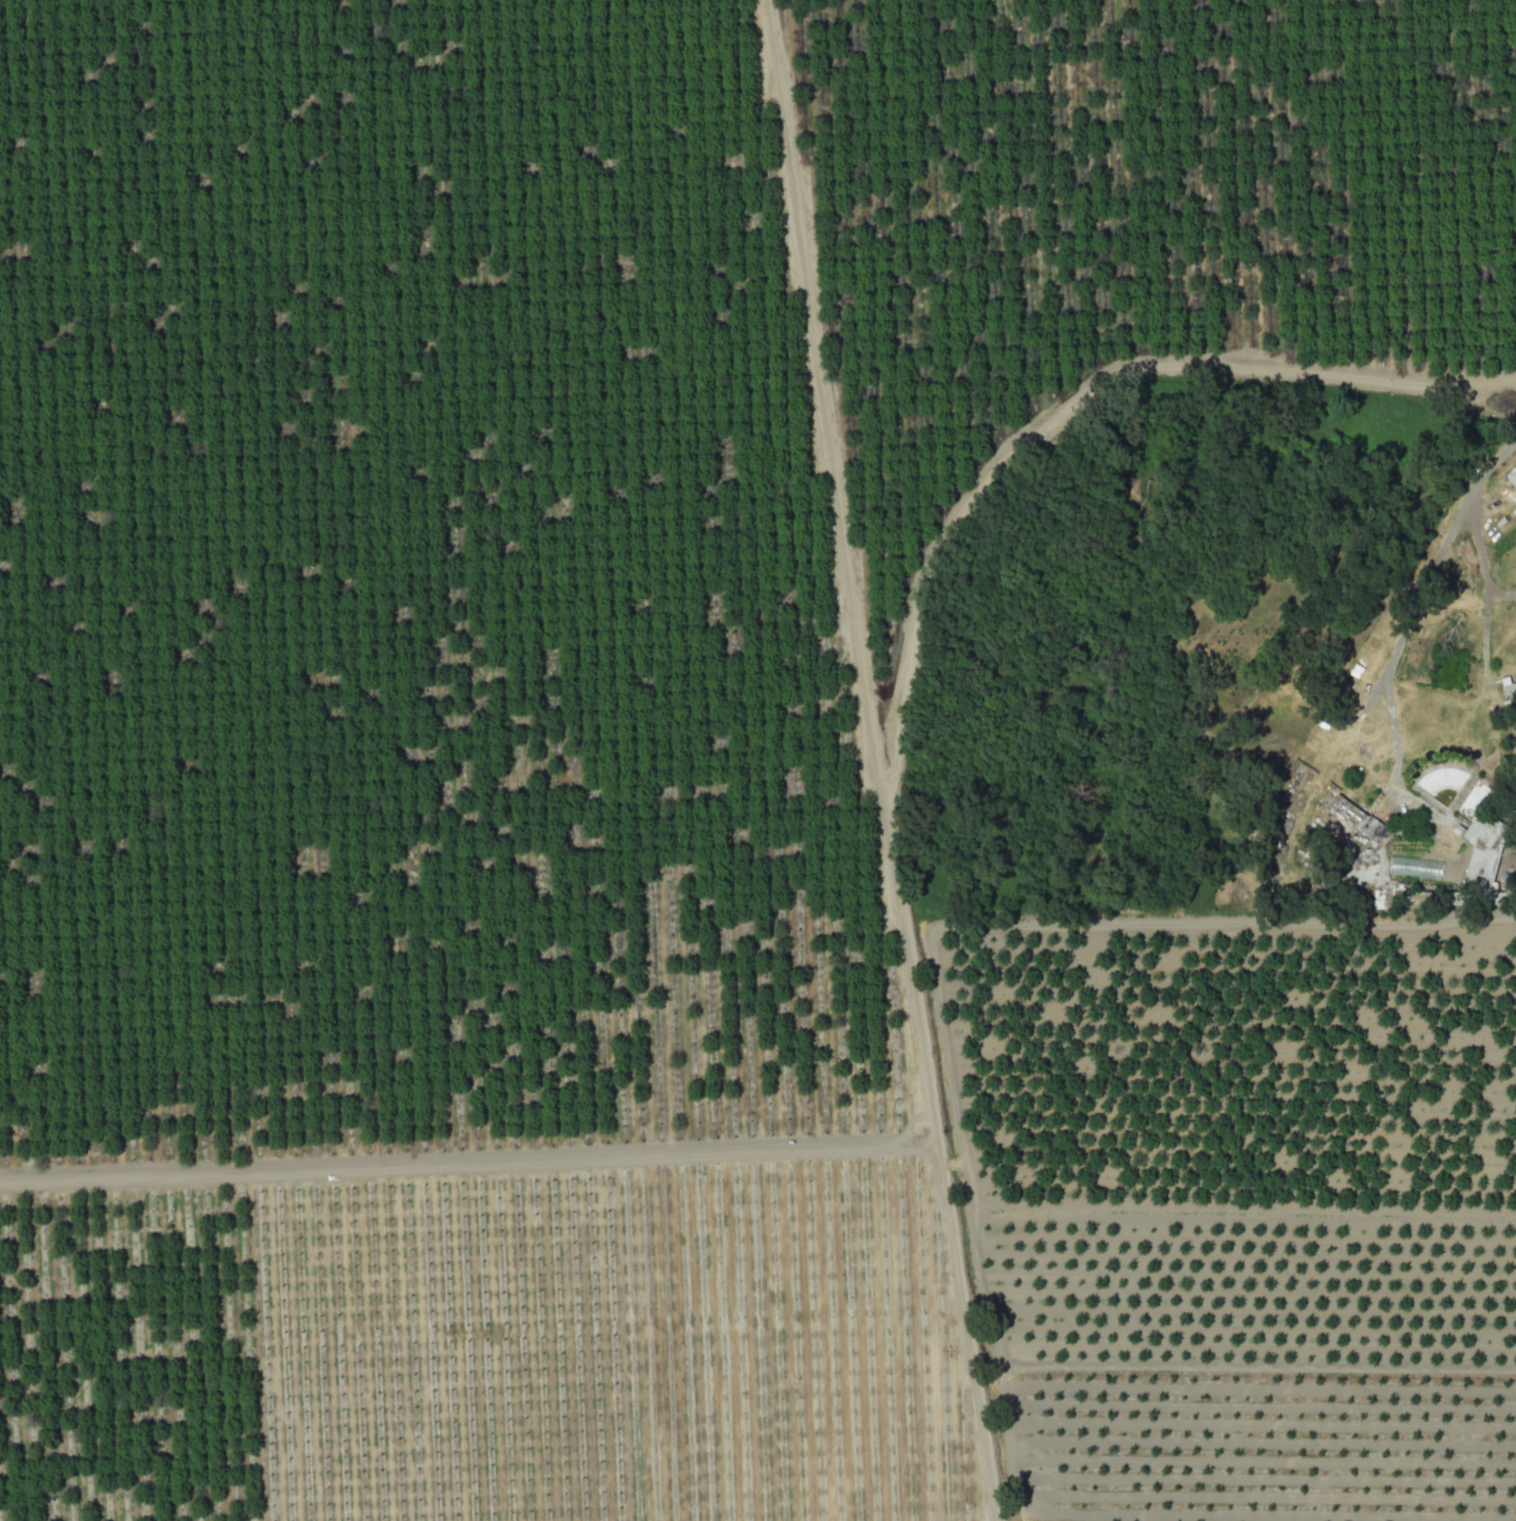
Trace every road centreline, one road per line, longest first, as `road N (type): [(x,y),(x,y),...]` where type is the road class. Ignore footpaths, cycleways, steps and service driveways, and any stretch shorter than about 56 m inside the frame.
road 1 (track): [(754,0),(988,1520)]

